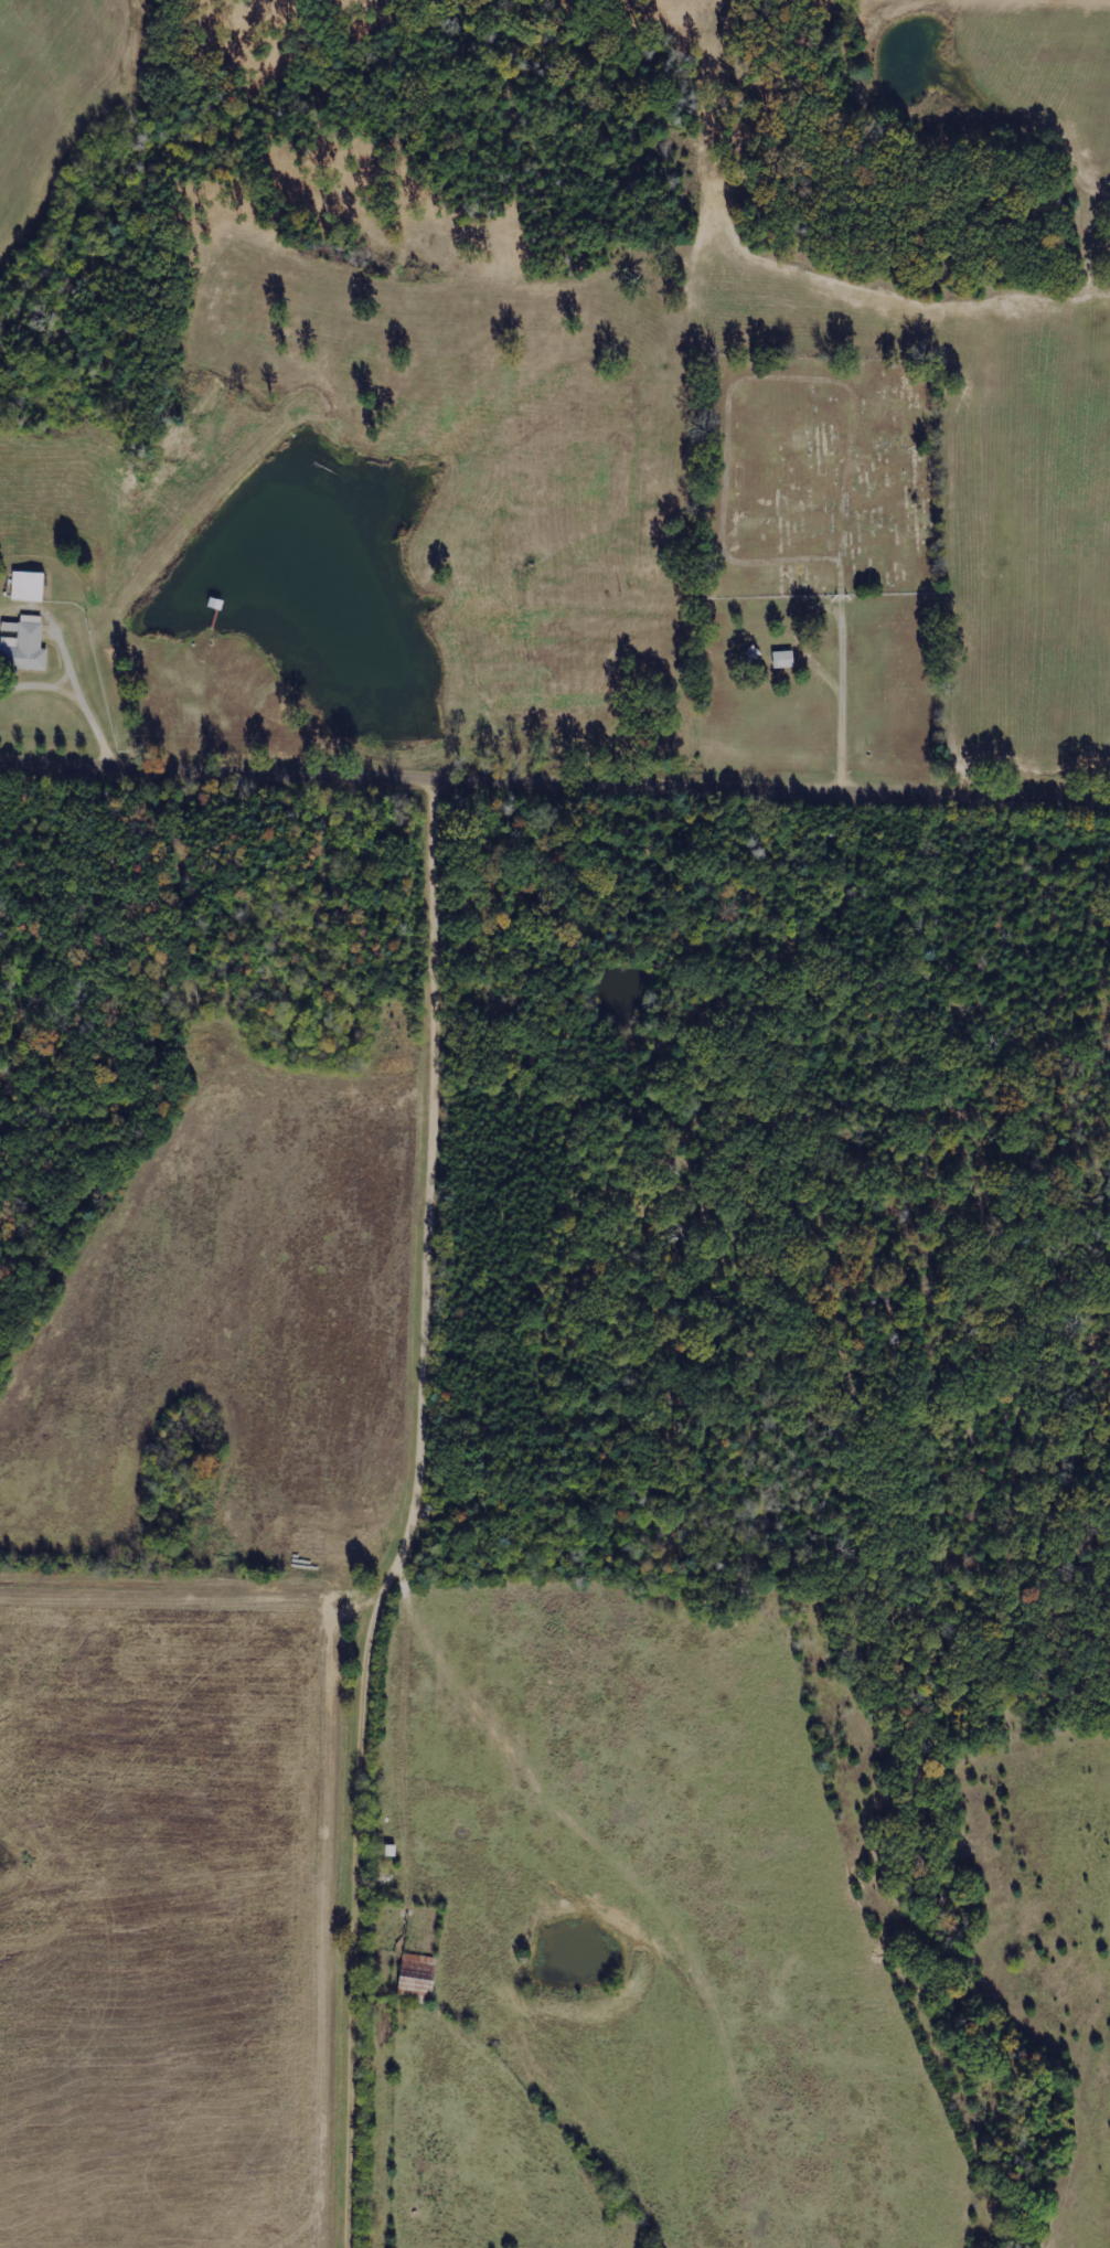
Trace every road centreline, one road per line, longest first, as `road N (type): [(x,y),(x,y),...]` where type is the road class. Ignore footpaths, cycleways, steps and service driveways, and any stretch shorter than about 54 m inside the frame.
road 1 (residential): [(976,793),(447,779)]
road 2 (residential): [(447,779),(0,760)]
road 3 (residential): [(1109,797),(976,793)]

